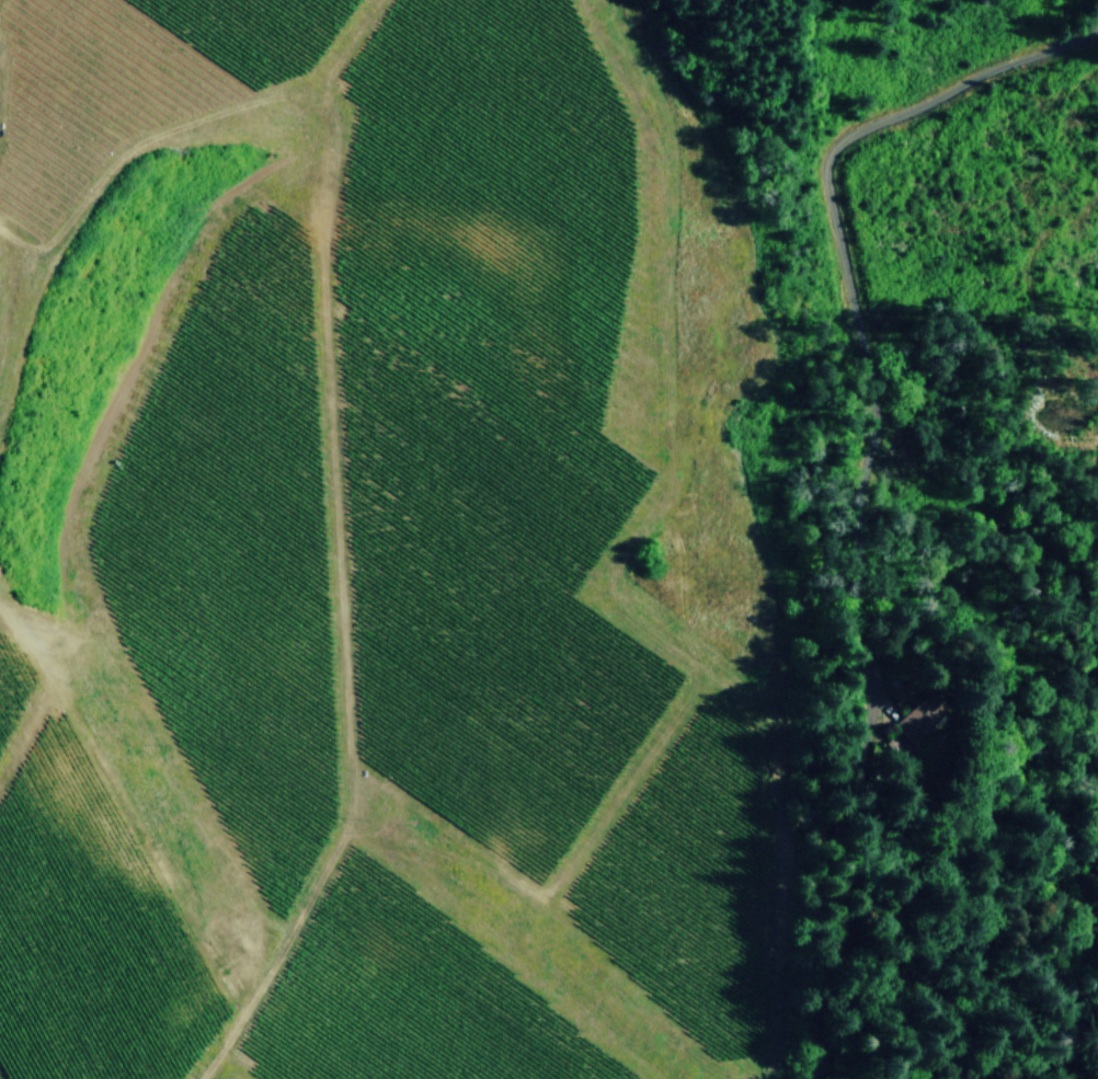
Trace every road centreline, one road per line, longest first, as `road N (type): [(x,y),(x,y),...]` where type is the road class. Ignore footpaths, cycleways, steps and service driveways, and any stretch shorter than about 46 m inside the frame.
road 1 (residential): [(1097,27),(845,136),(836,157),(842,274),(869,417),(871,518),(860,606),(877,731),(874,778),(824,989),(819,1078)]

